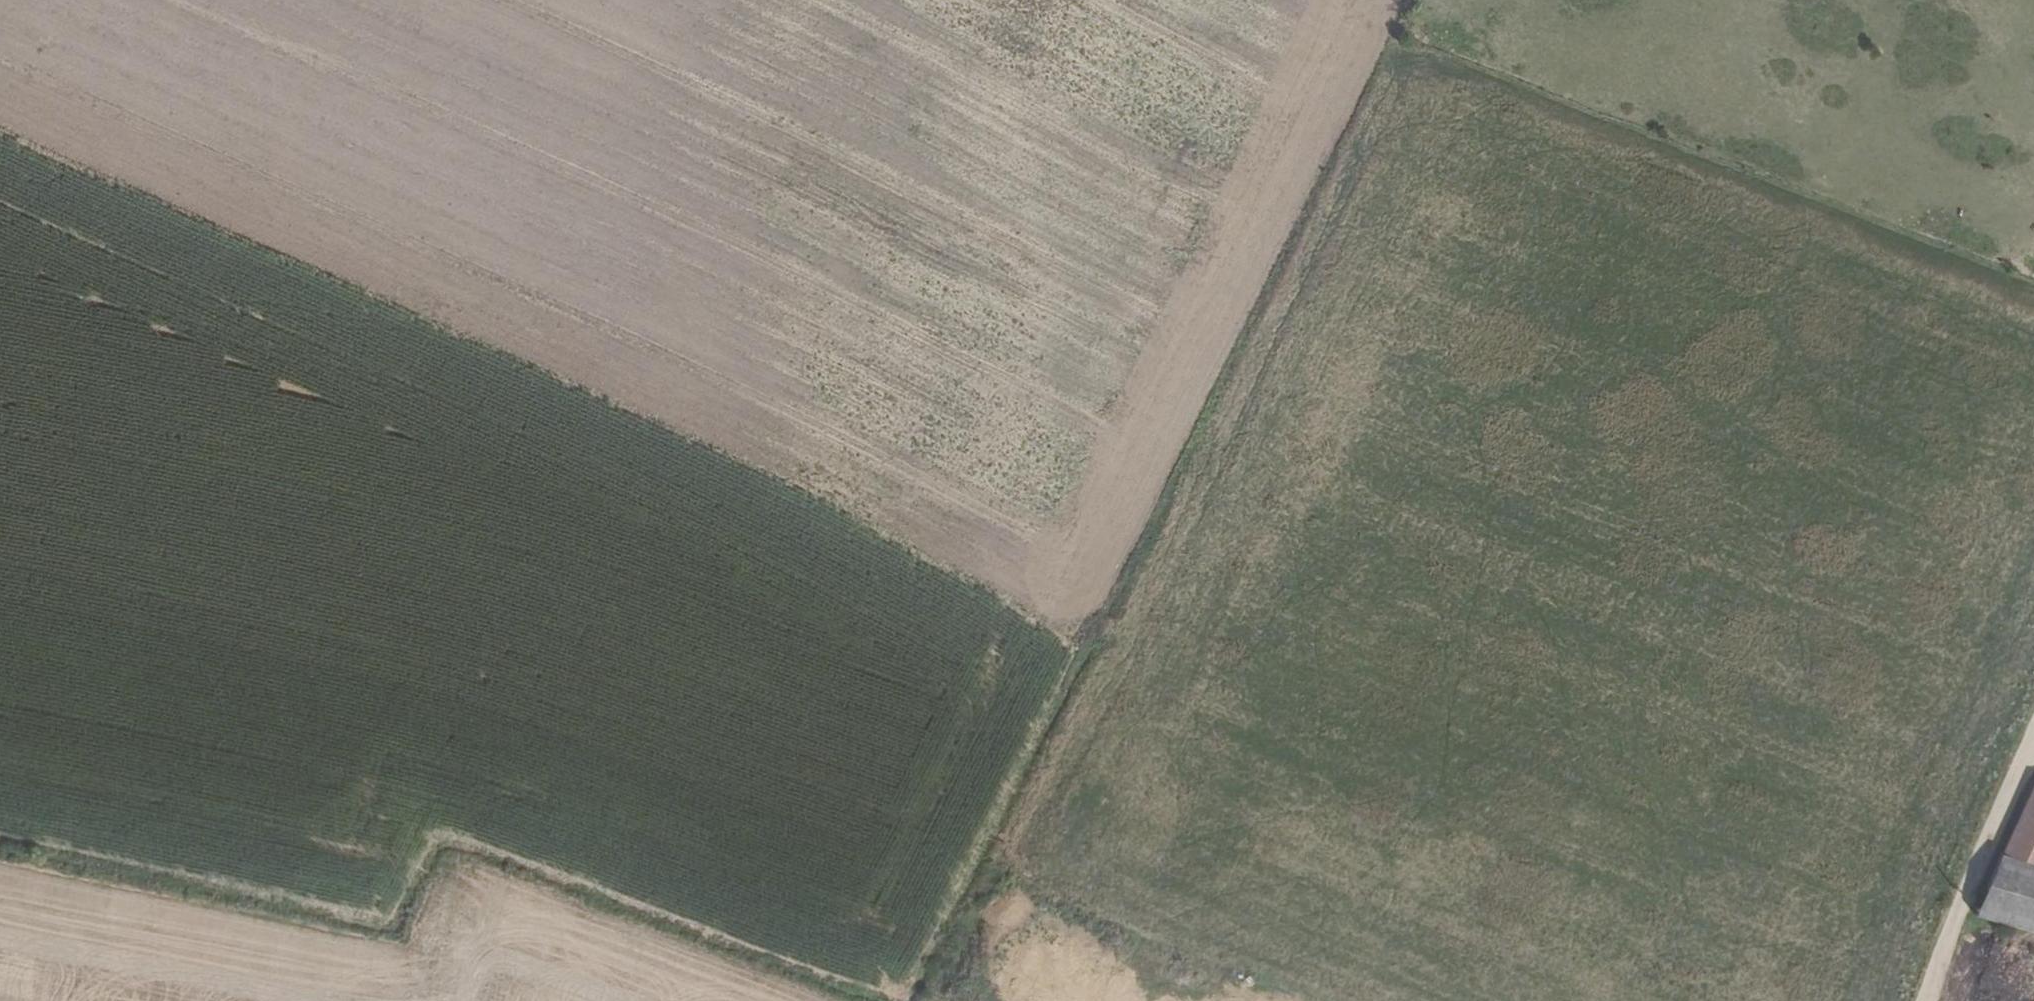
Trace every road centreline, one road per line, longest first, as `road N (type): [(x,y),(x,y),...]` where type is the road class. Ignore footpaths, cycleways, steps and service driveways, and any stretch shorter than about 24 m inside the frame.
road 1 (track): [(2033,744),(1944,1000)]

